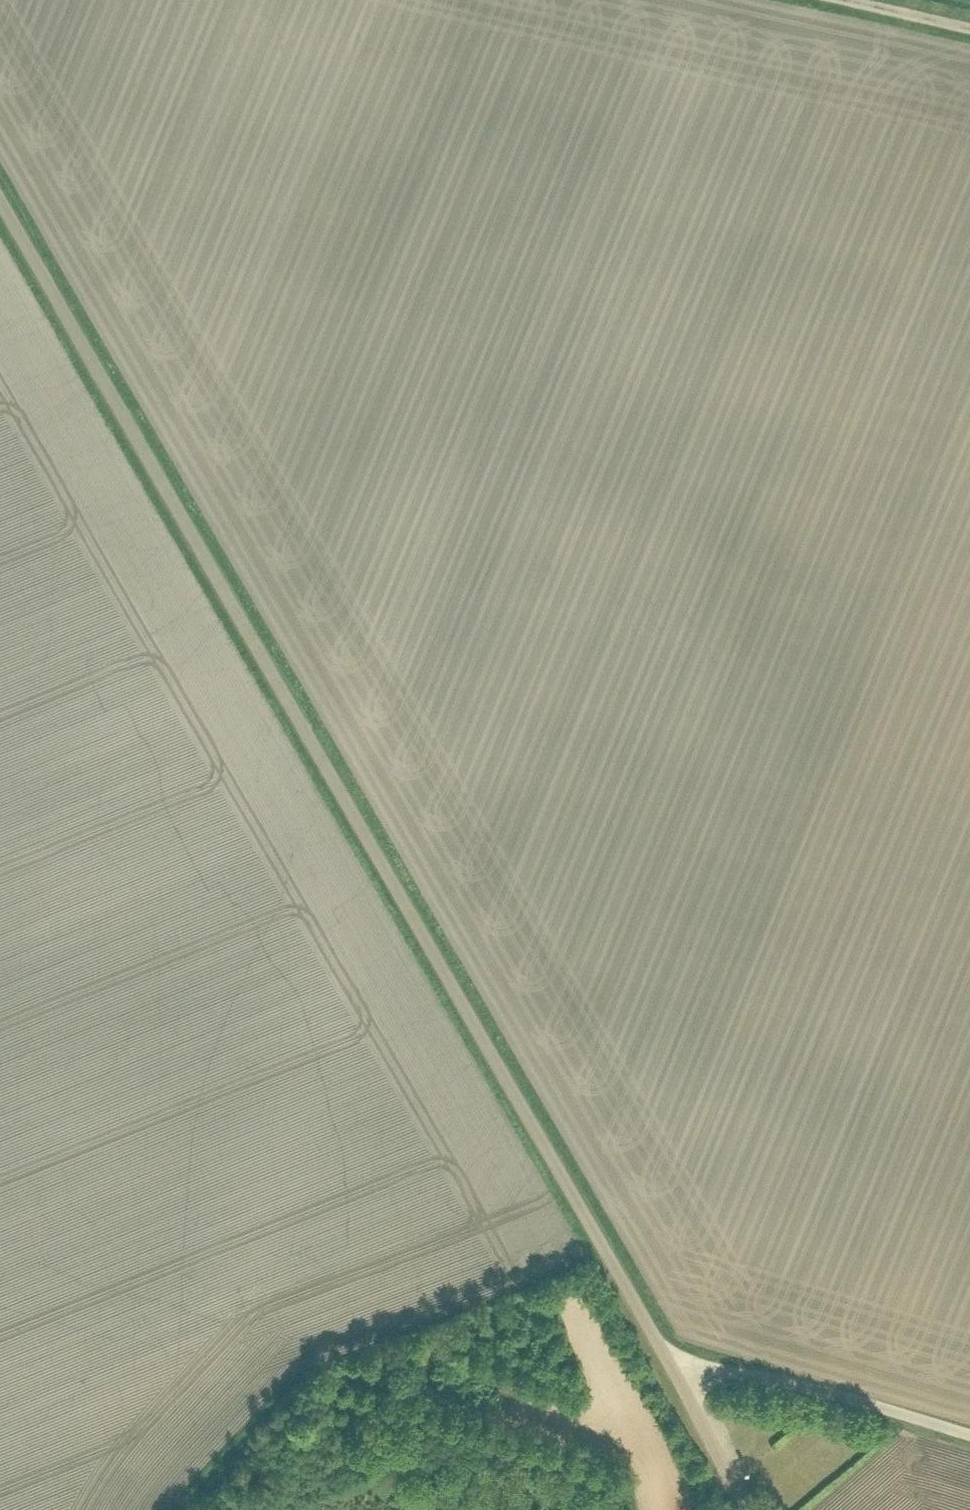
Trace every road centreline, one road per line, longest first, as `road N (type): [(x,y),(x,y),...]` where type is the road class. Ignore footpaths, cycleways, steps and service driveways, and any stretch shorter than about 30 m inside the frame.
road 1 (unclassified): [(743,1509),(712,1425),(0,198)]
road 2 (track): [(969,1439),(743,1372),(681,1374)]
road 3 (unclassified): [(969,30),(845,0)]

